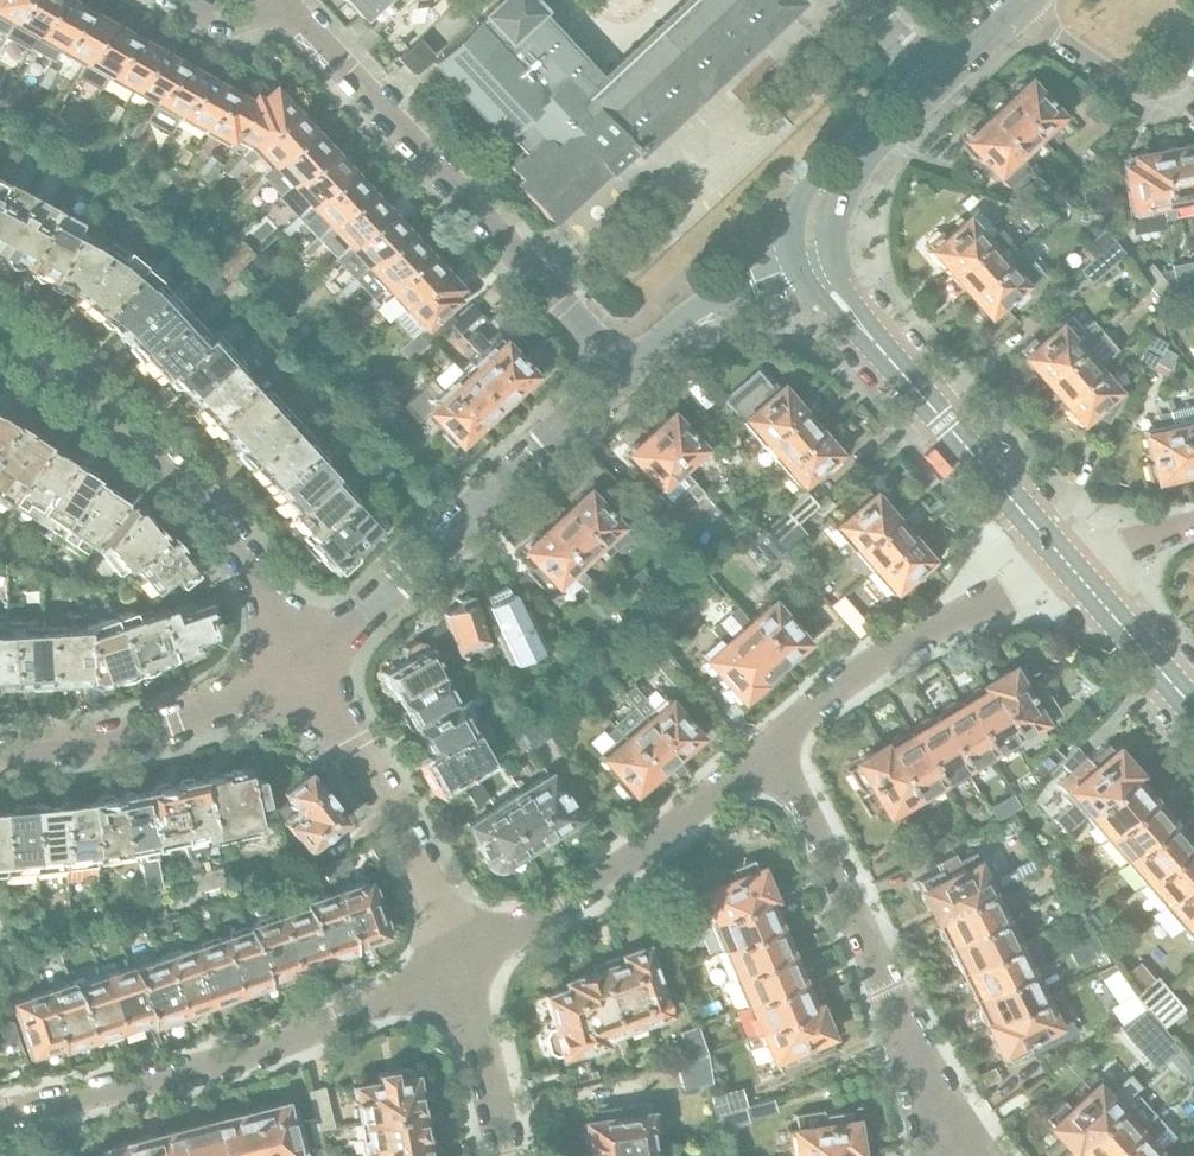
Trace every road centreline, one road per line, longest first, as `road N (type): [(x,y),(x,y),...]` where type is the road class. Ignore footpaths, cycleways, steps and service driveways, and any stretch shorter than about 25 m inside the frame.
road 1 (residential): [(622,370),(272,2)]
road 2 (residential): [(0,1116),(188,1077),(464,968)]
road 3 (residential): [(306,666),(221,524),(74,380),(0,332)]
road 4 (residential): [(957,1155),(777,748)]
road 5 (residential): [(622,370),(306,666)]
road 6 (residential): [(1066,568),(852,323),(808,258)]
road 7 (residential): [(464,968),(663,842),(777,748)]
road 8 (residential): [(777,748),(878,665),(977,606),(1066,568)]
road 9 (residential): [(464,968),(406,840),(306,666)]
road 10 (residential): [(306,666),(178,725),(0,752)]
road 11 (residential): [(808,258),(807,217),(842,166),(939,79)]
road 12 (residential): [(1193,54),(1162,102),(1021,12)]
road 13 (residential): [(622,370),(681,318),(808,258)]
road 14 (residential): [(1193,718),(1066,568)]
road 15 (residential): [(508,1155),(464,968)]
road 16 (residential): [(1066,568),(1193,521)]

